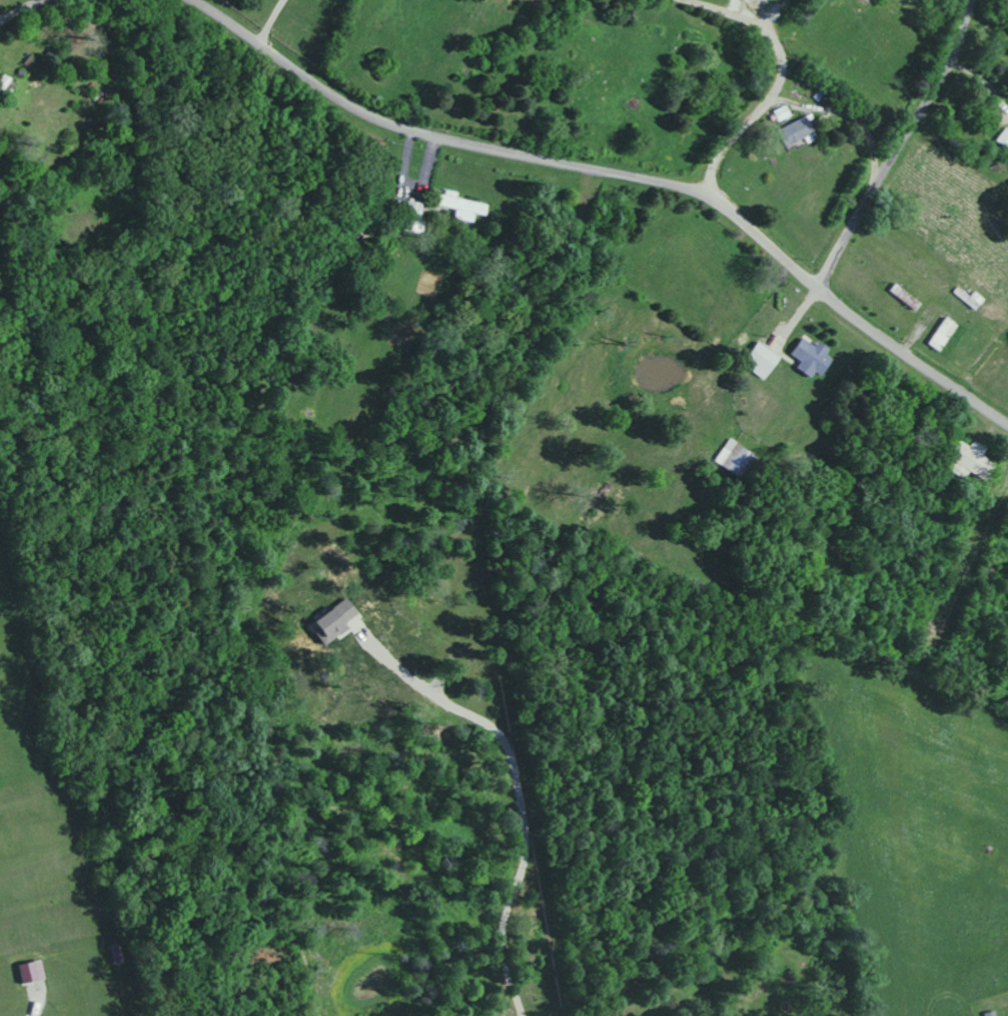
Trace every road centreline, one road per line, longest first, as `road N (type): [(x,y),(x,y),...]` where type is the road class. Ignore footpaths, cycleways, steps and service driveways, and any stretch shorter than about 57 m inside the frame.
road 1 (residential): [(189,0),(372,119),(437,140),(668,186),(739,220)]
road 2 (residential): [(1007,426),(838,307),(739,220)]
road 3 (residential): [(819,292),(936,91),(971,0)]

